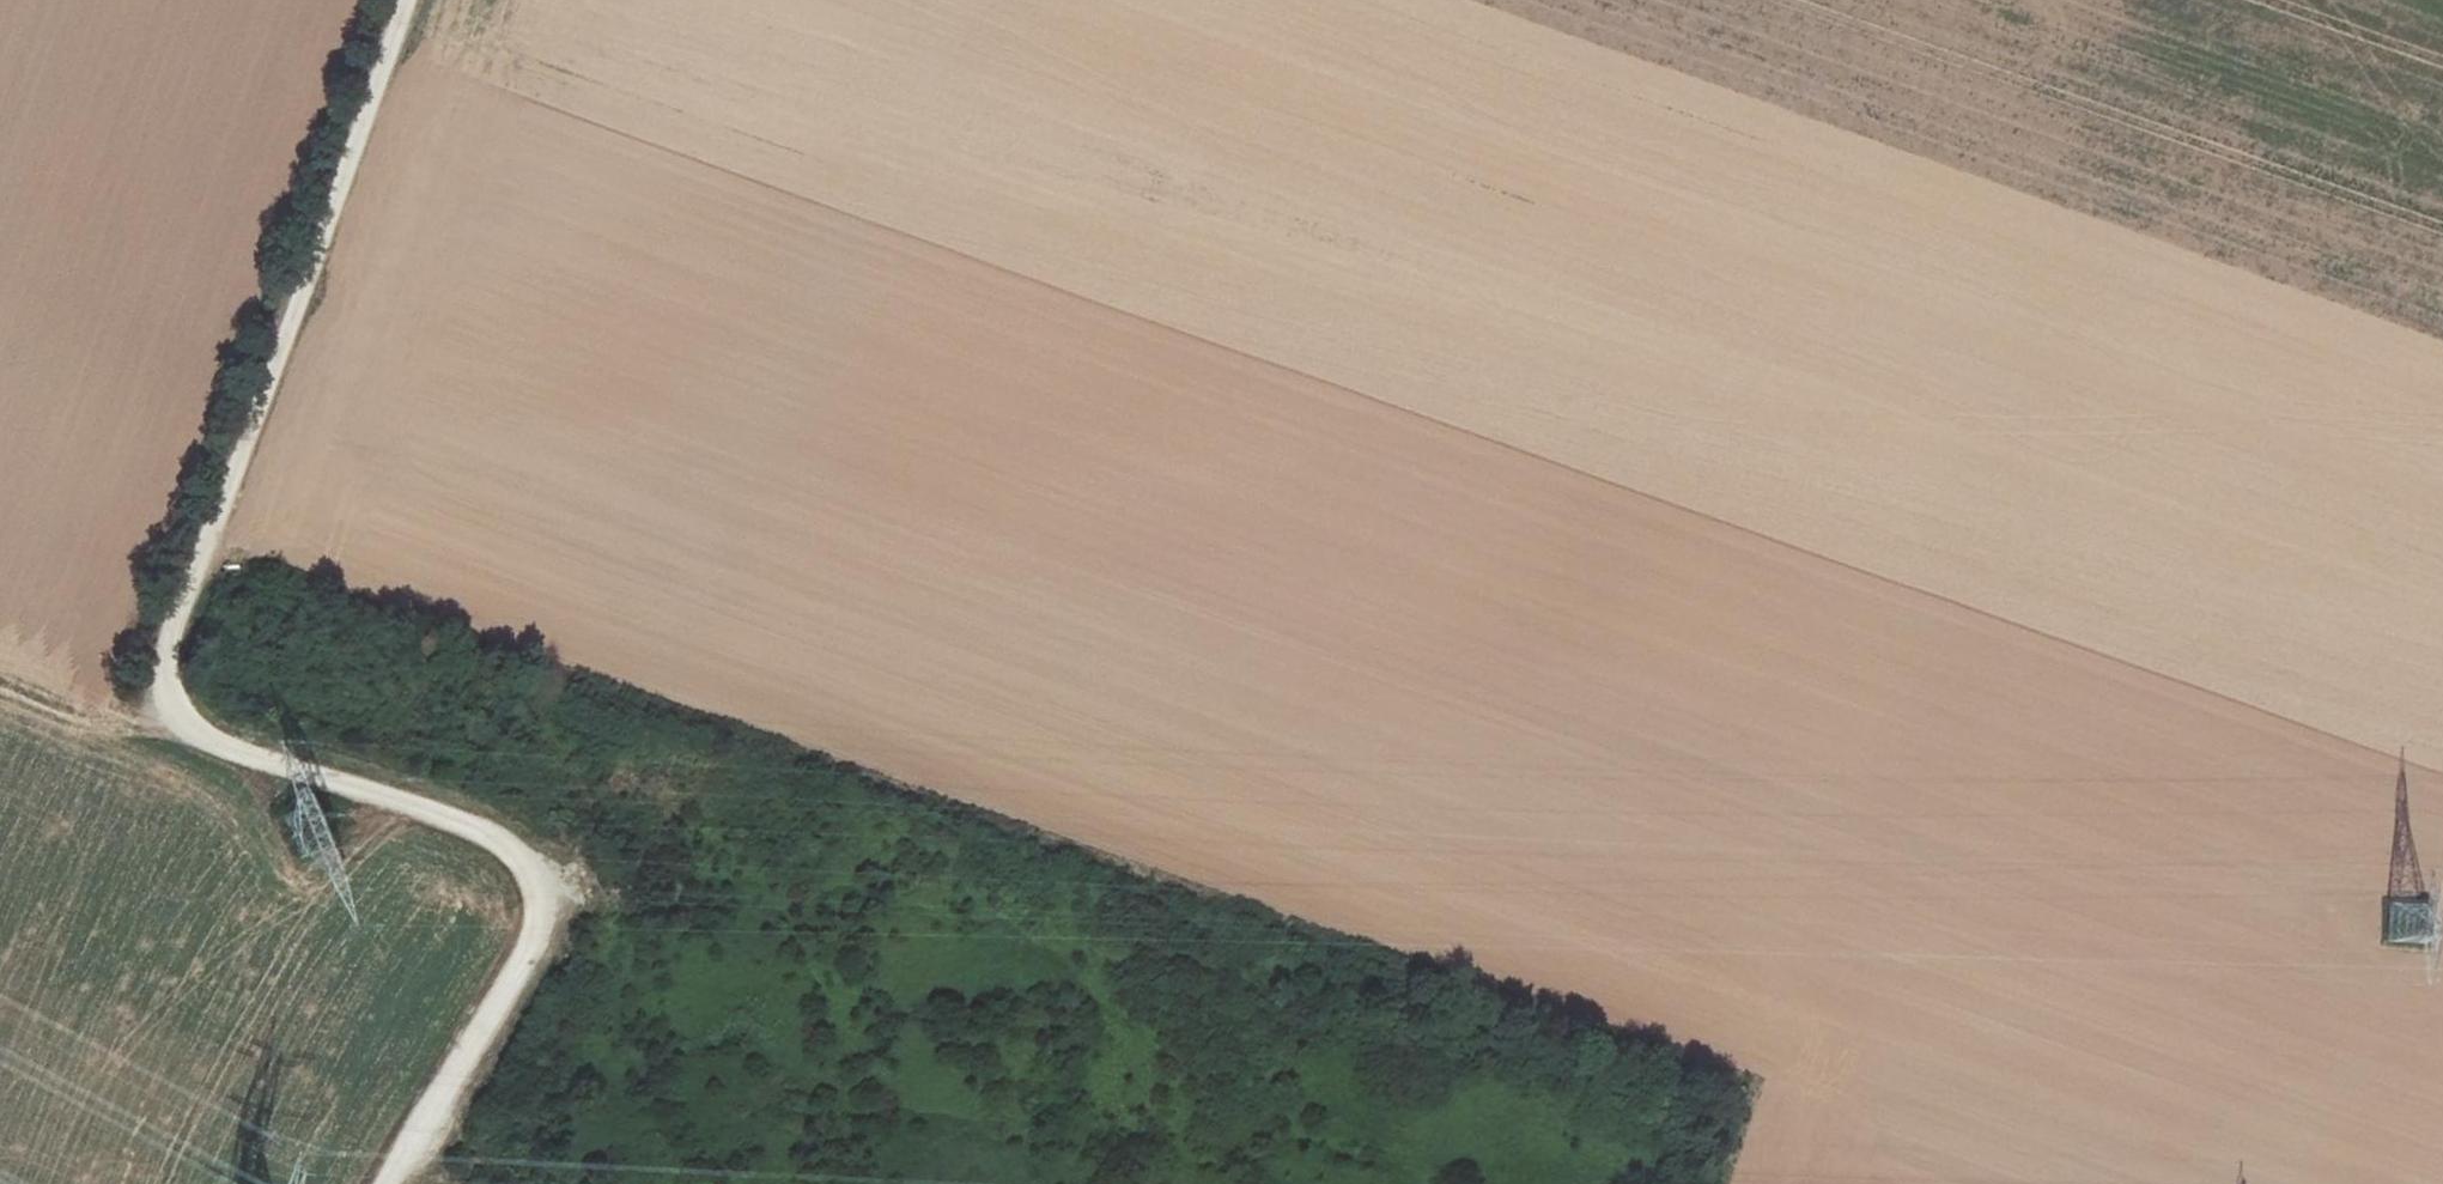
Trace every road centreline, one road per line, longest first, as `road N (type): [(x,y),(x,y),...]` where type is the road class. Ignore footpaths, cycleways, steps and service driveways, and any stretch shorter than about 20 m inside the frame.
road 1 (track): [(407,0),(162,661),(169,698),(190,729),(460,821),(496,837),(528,869),(539,932),(385,1183)]

